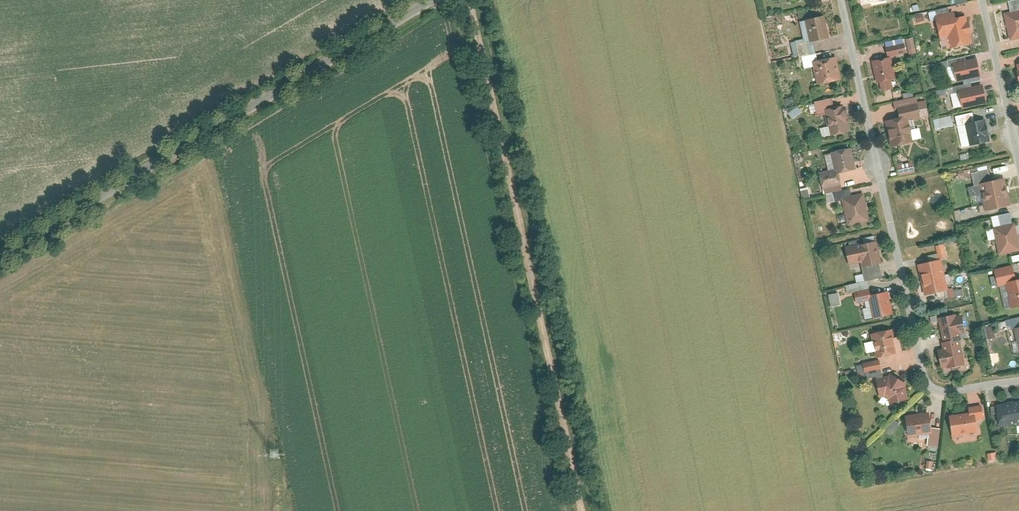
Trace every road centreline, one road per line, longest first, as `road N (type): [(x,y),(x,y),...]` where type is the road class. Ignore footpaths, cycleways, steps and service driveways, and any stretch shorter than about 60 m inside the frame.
road 1 (unclassified): [(467,0),(576,510)]
road 2 (residential): [(0,249),(422,0)]
road 3 (residential): [(839,0),(920,372),(934,389),(1018,379)]
road 4 (residential): [(1018,171),(979,0)]

